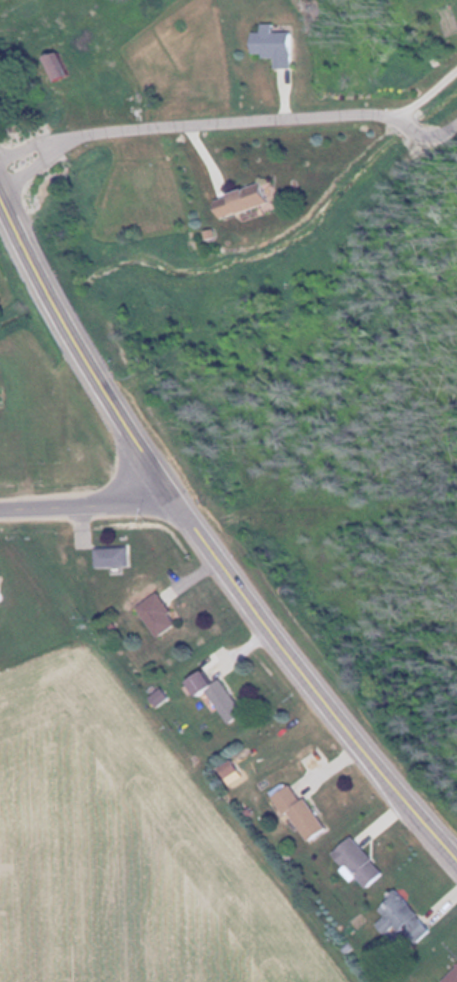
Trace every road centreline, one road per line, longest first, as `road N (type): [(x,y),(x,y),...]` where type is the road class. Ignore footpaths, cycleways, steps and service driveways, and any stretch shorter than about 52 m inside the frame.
road 1 (residential): [(456,120),(421,138),(394,111),(101,128),(0,170)]
road 2 (primary): [(176,499),(456,857)]
road 3 (primary): [(0,187),(50,289),(176,499)]
road 4 (secondary): [(176,499),(0,506)]

